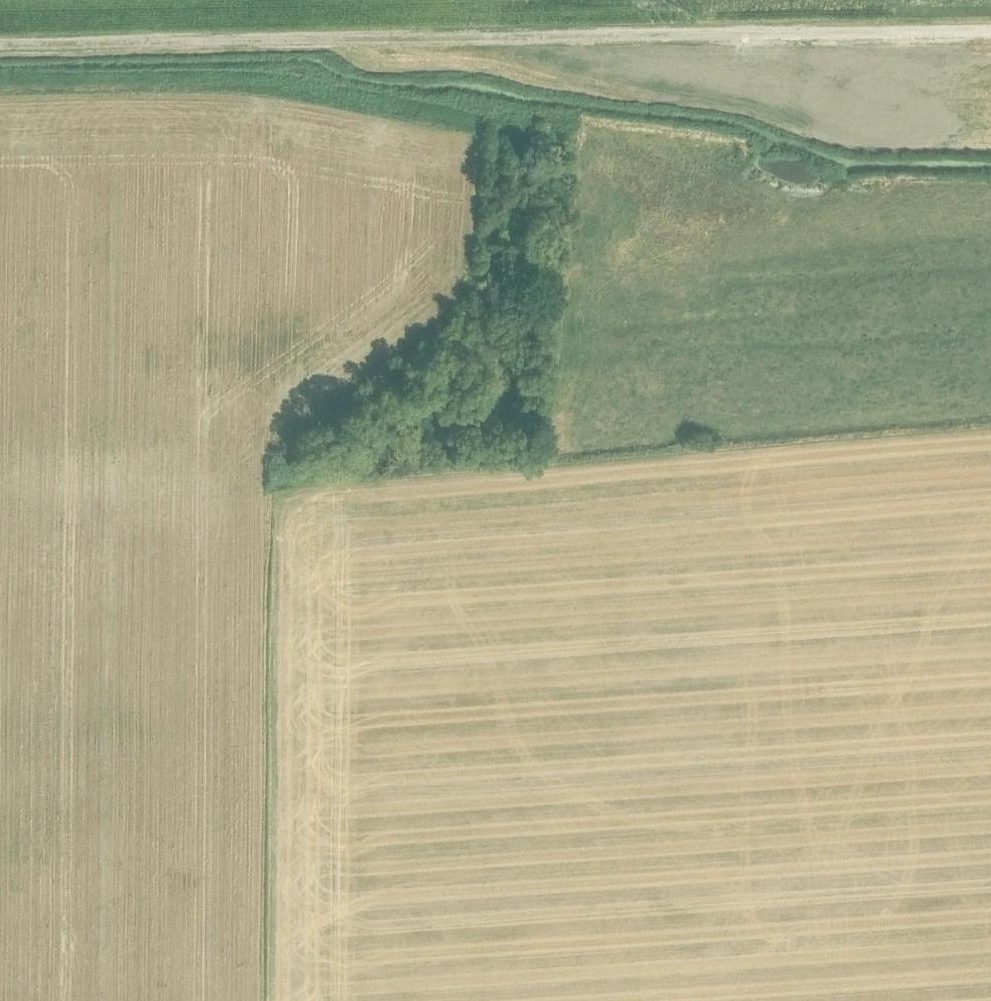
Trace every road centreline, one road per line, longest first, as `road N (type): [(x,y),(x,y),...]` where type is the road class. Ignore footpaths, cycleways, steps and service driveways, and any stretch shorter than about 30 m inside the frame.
road 1 (track): [(990,31),(0,47)]

